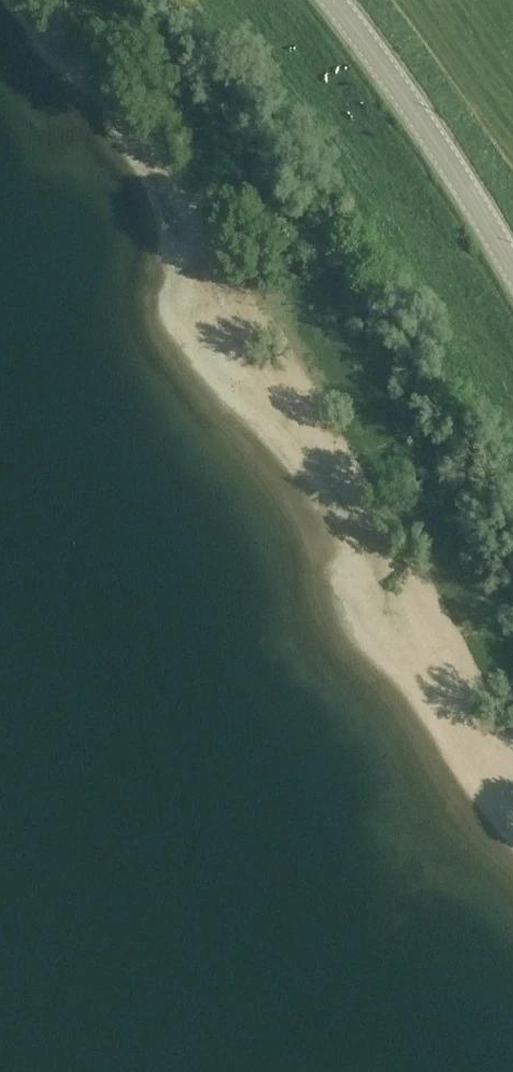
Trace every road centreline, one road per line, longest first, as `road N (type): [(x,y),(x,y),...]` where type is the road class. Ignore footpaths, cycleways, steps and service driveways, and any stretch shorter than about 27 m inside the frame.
road 1 (unclassified): [(328,0),(437,145),(512,268)]

